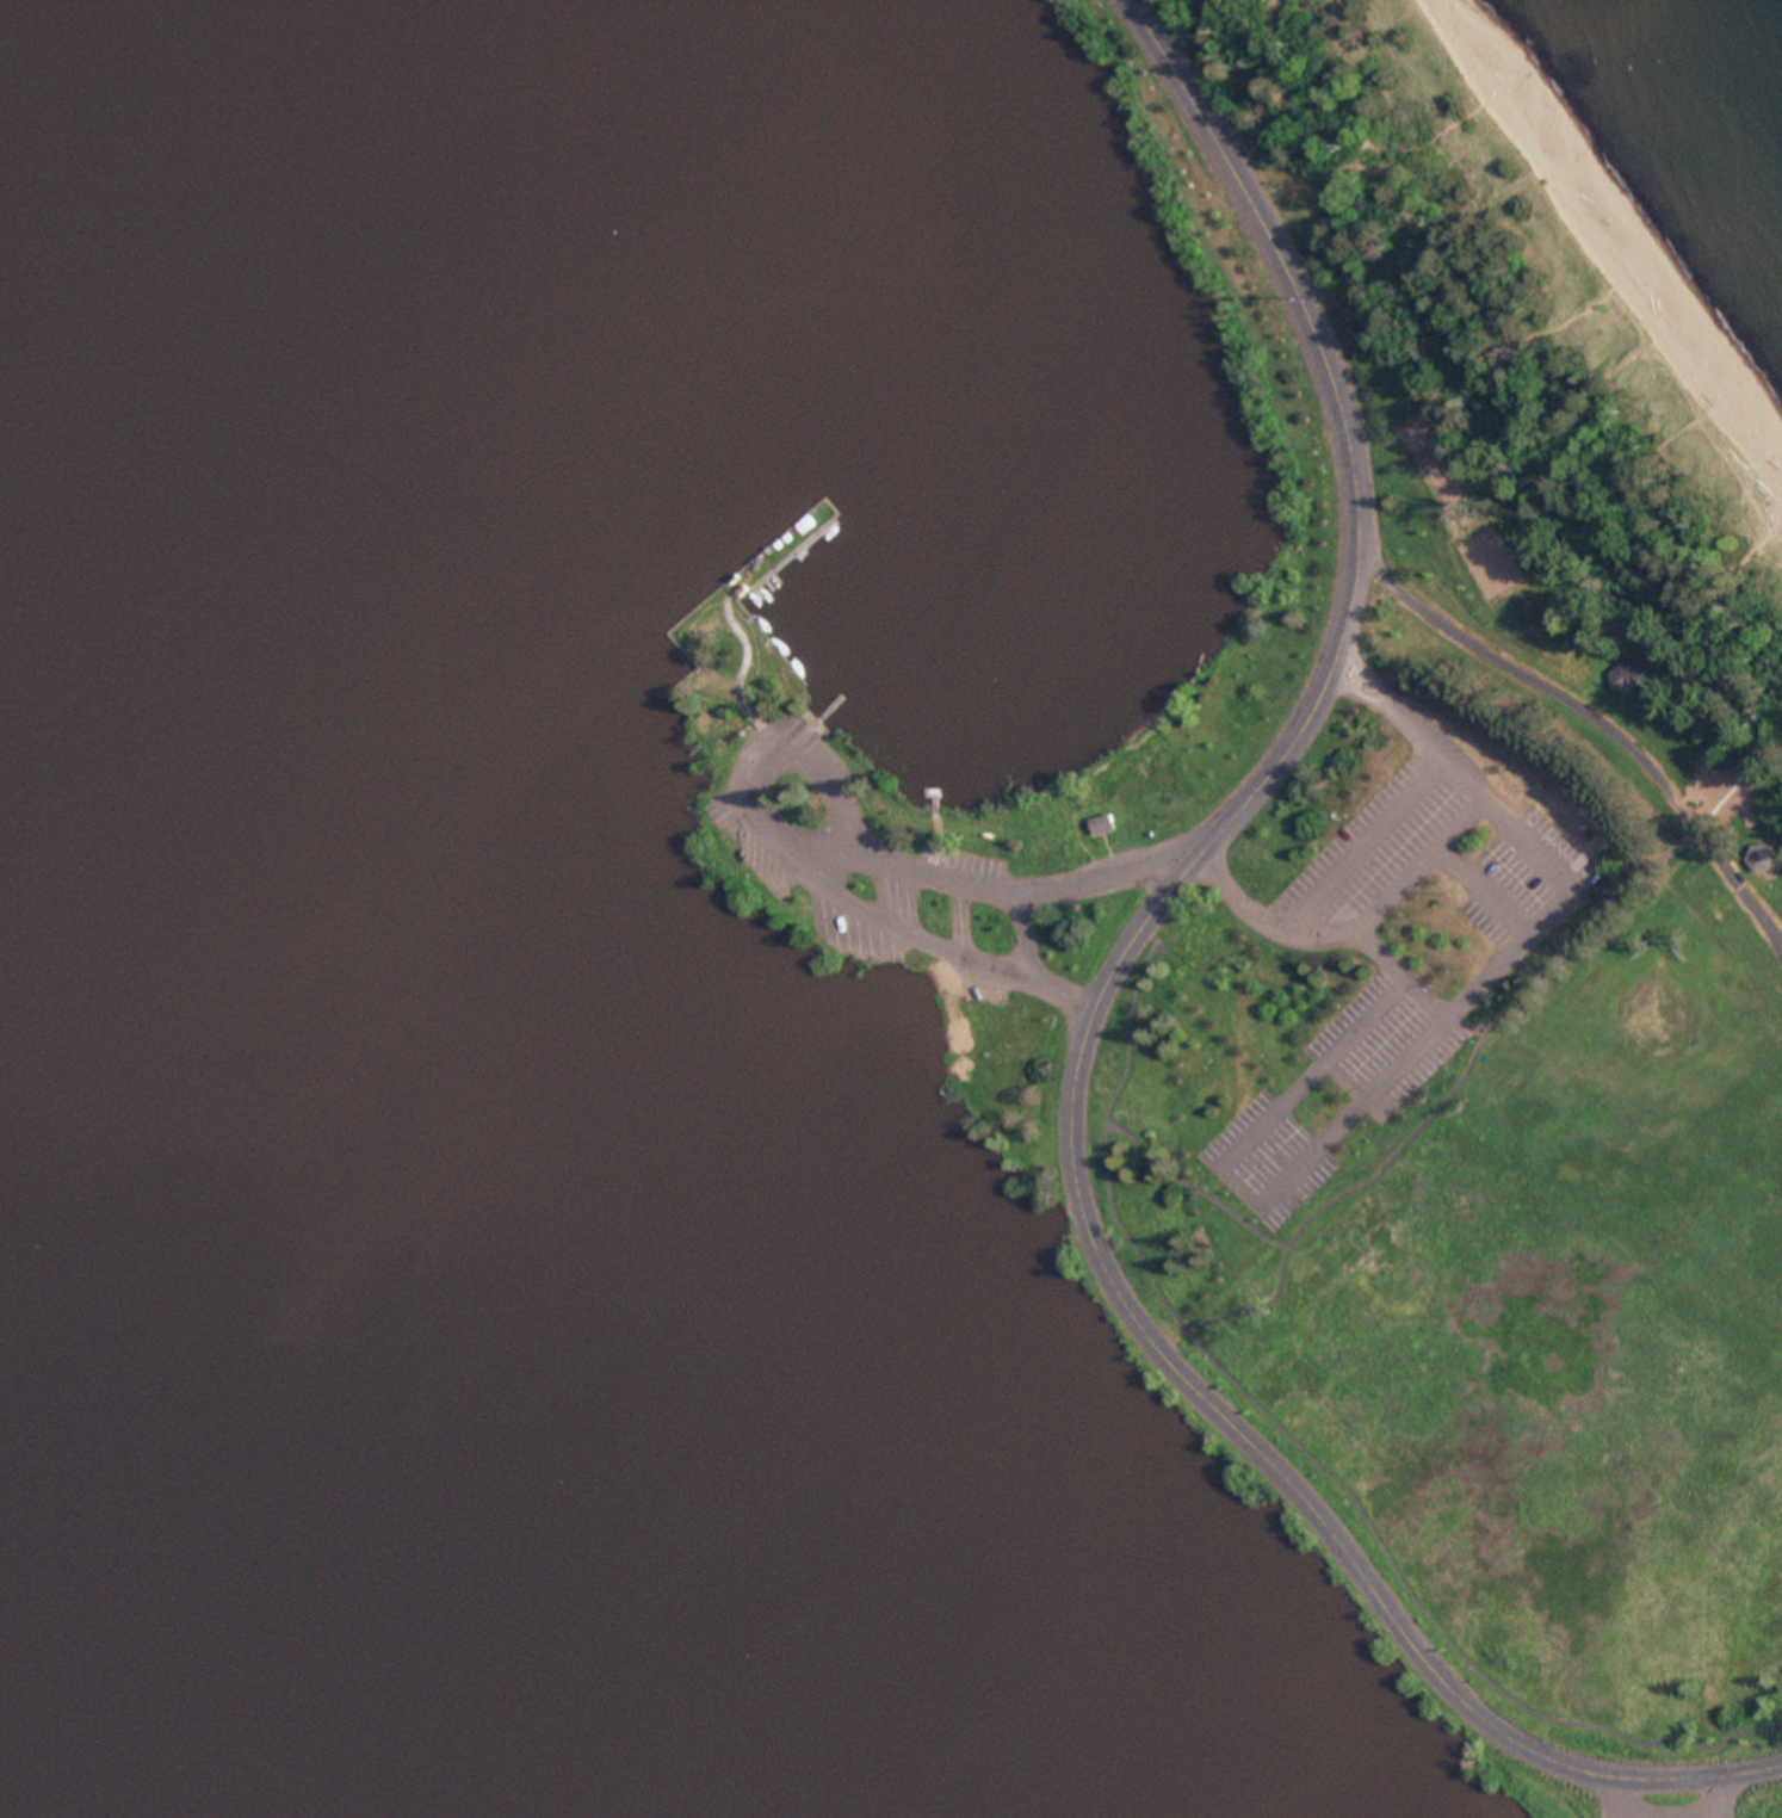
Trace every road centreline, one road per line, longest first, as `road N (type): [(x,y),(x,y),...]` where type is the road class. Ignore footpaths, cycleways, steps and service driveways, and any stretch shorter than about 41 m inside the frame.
road 1 (tertiary): [(1127,0),(1213,137),(1307,322),(1345,431),(1356,558),(1331,663),(1304,716),(1165,883),(1088,1006),(1066,1115),(1084,1226),(1103,1274),(1146,1337),(1271,1461),(1412,1647),(1505,1736),(1605,1776),(1696,1777),(1781,1762)]

